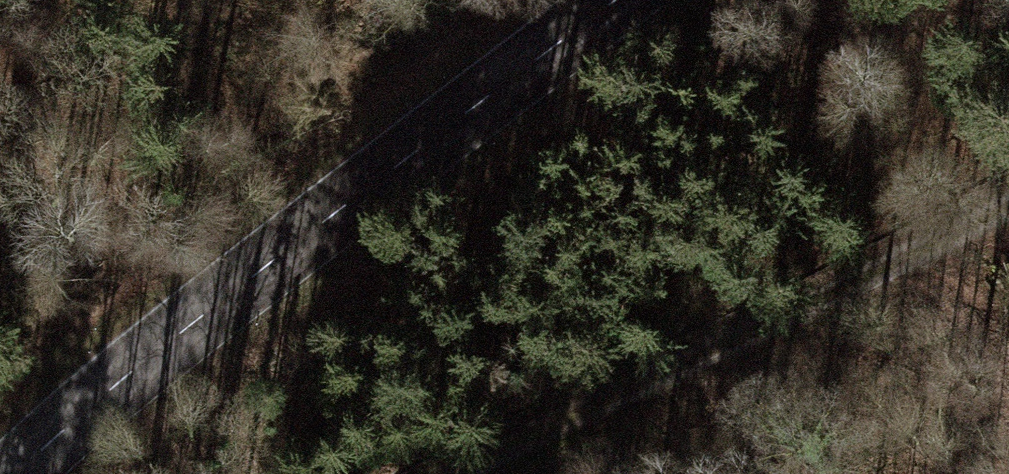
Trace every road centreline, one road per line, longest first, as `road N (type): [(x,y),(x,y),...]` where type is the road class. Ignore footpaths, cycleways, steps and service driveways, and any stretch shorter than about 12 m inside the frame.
road 1 (secondary): [(613,0),(219,301),(19,473)]
road 2 (track): [(1008,208),(548,413),(444,473)]

